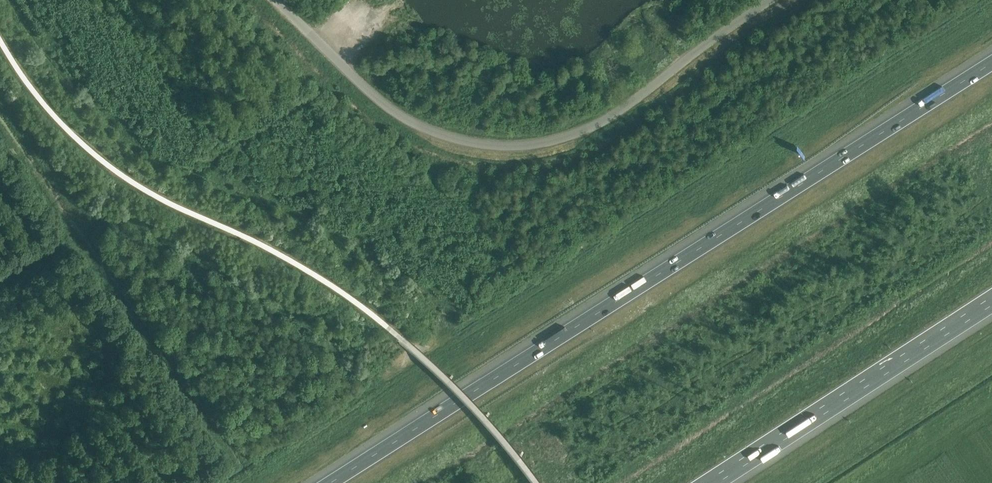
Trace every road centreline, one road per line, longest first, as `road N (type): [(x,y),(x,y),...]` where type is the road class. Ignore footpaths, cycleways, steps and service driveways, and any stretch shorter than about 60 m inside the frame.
road 1 (motorway): [(991,61),(331,482)]
road 2 (tertiary): [(276,0),(398,114),(442,135),(498,145),(557,139),(612,116),(770,0)]
road 3 (motorway): [(711,482),(991,302)]

